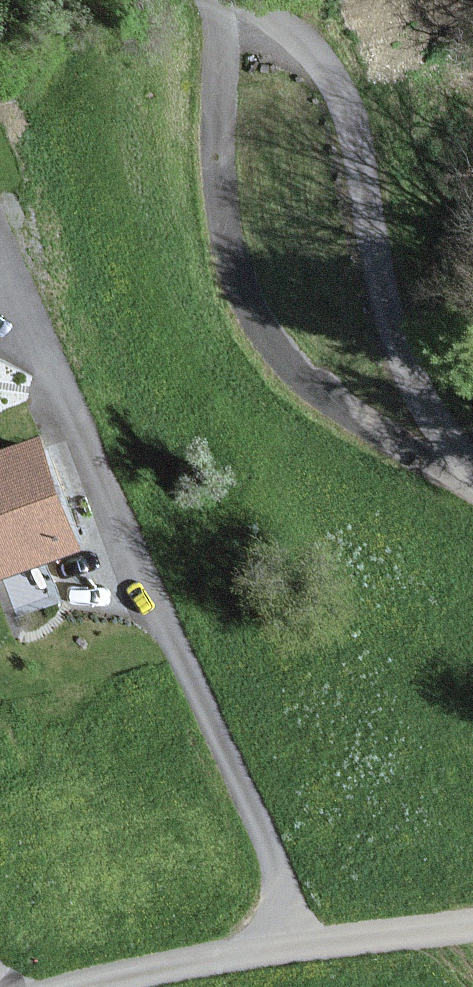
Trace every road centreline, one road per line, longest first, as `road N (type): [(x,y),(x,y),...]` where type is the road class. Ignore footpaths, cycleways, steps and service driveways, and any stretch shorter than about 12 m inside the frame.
road 1 (residential): [(289,952),(269,857),(0,259)]
road 2 (unclassified): [(210,0),(219,38),(224,236),(251,308),(325,397),(472,486)]
road 3 (unclassified): [(289,952),(181,965),(92,986)]
road 4 (unclassified): [(472,927),(289,952)]

